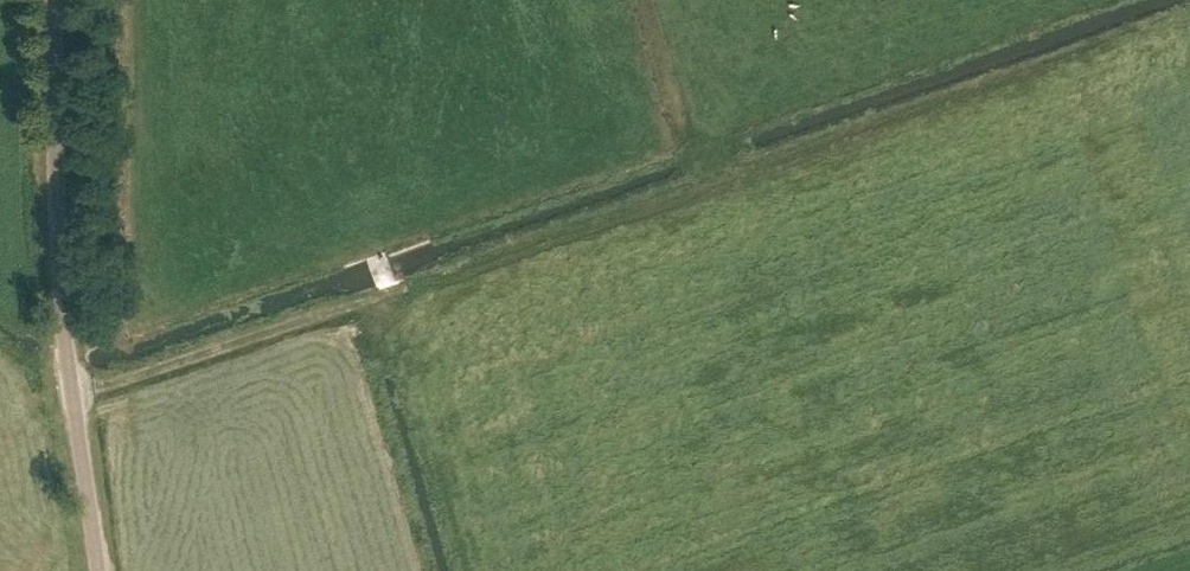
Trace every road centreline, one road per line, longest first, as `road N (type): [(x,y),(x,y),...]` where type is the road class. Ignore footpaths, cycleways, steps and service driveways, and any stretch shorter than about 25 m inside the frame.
road 1 (unclassified): [(93,570),(61,258),(57,0)]

